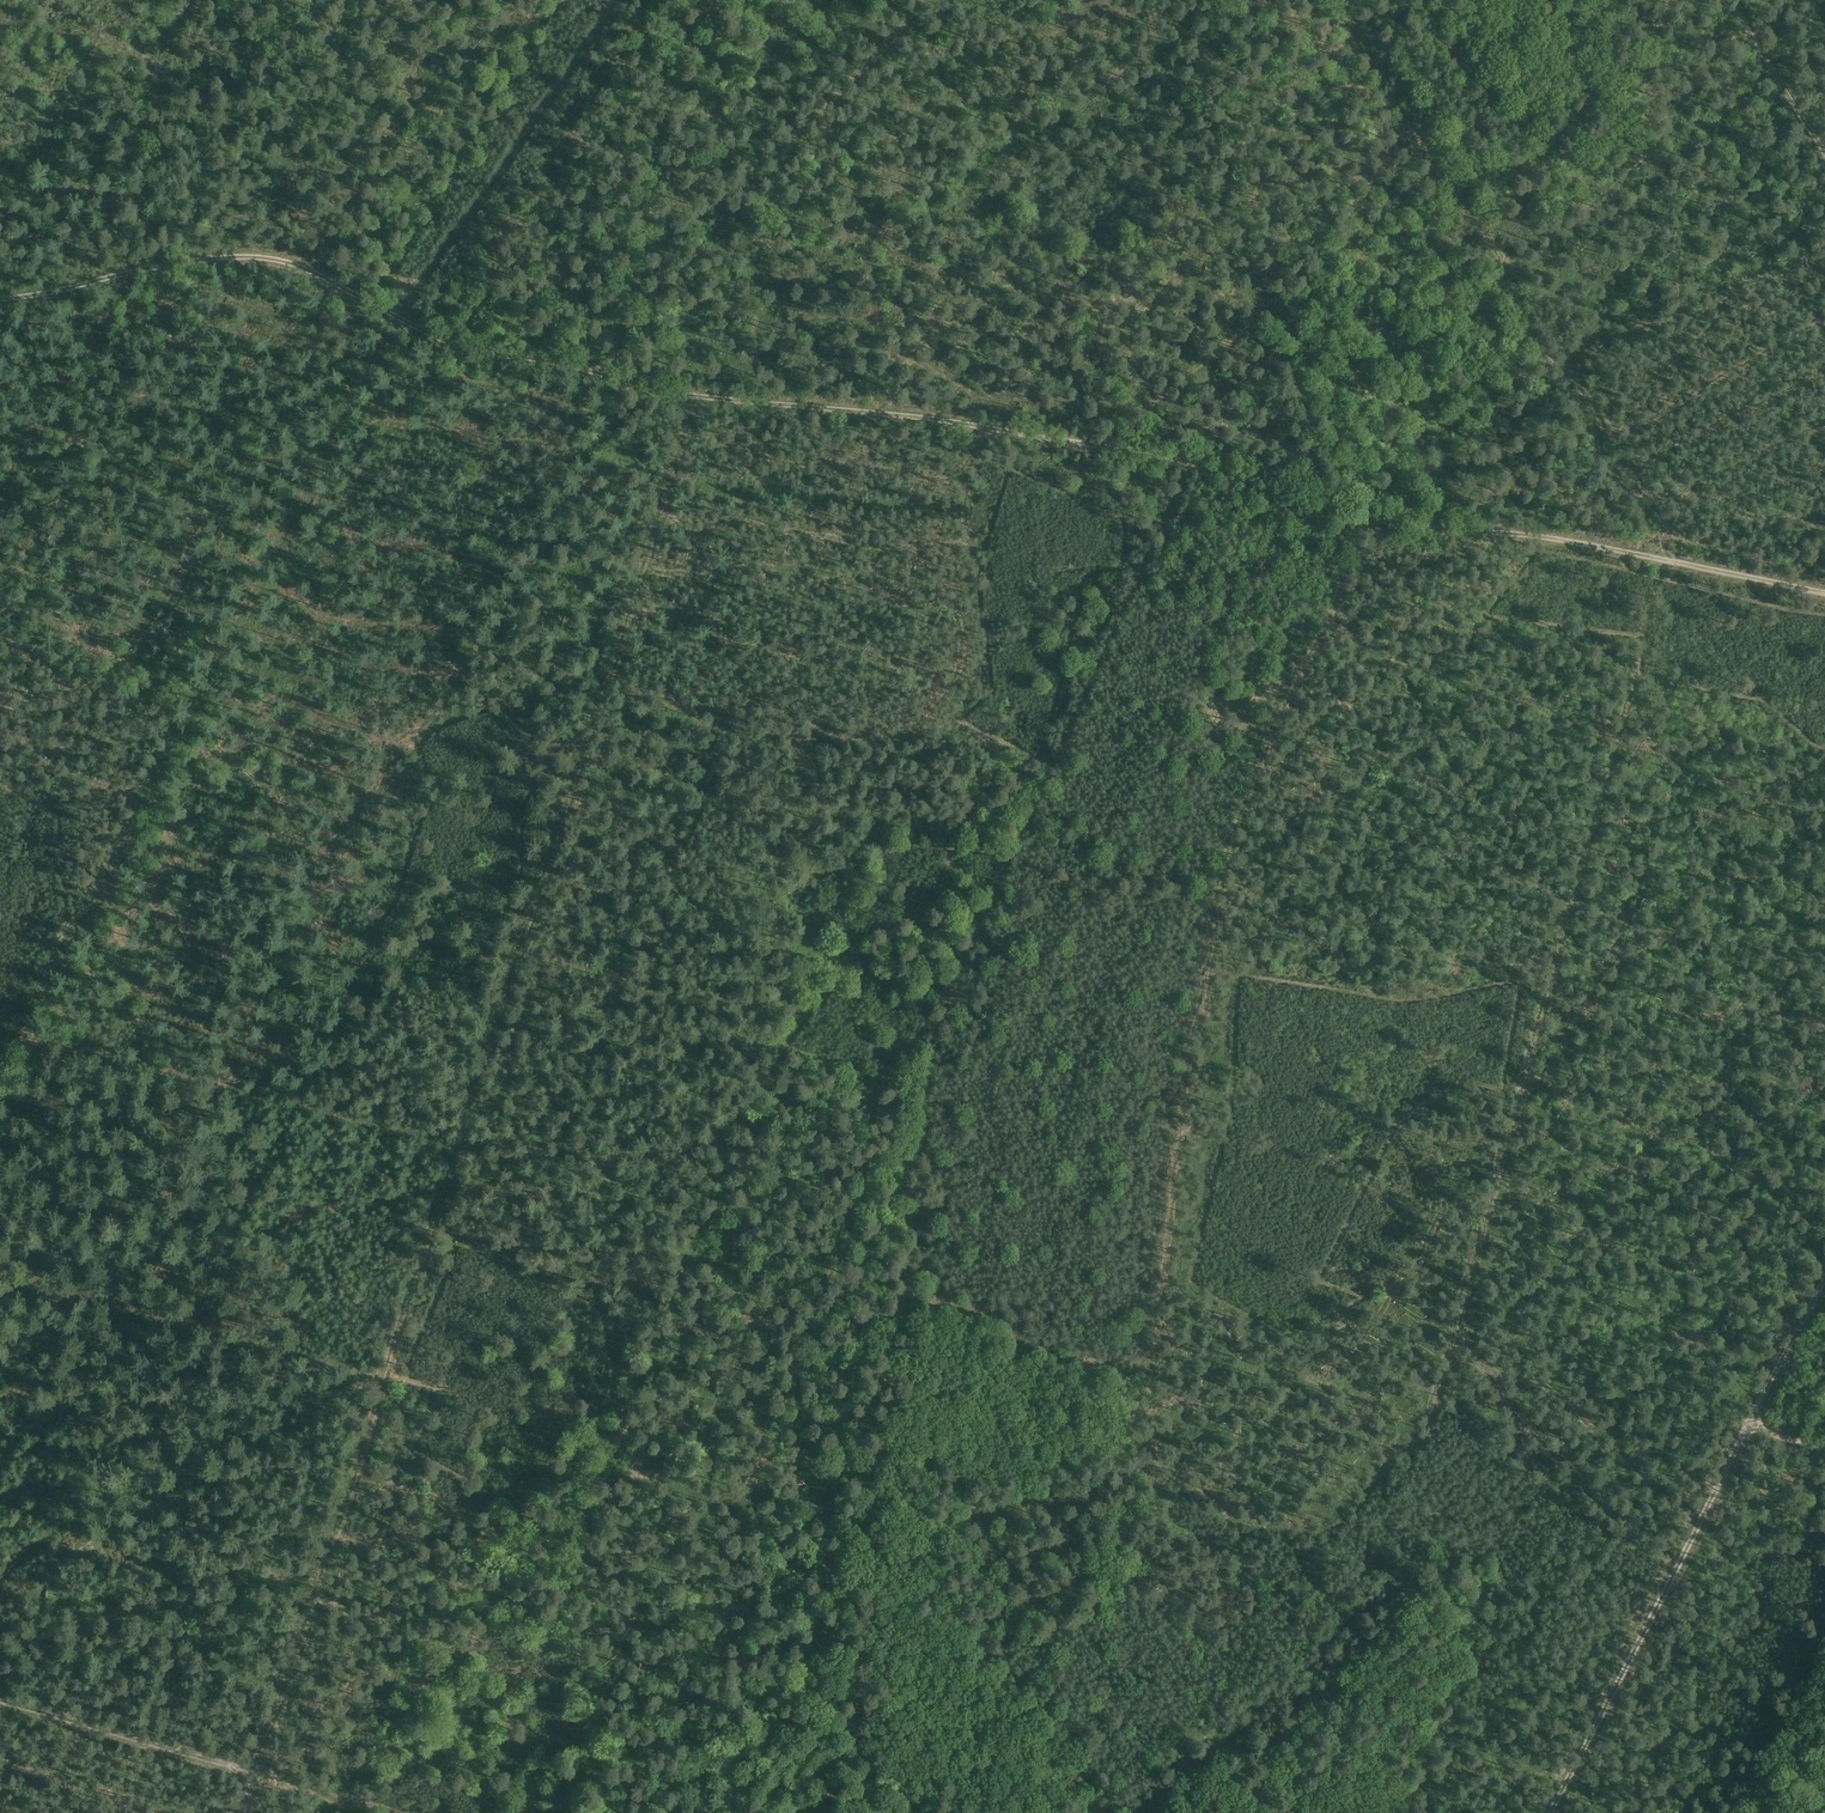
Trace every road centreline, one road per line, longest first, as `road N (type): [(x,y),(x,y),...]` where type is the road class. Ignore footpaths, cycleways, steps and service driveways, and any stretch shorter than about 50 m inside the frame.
road 1 (track): [(0,299),(160,266),(270,258),(464,349),(549,360),(692,397),(909,415),(1193,457),(1308,504),(1445,531),(1566,541),(1824,594)]
road 2 (track): [(1748,1428),(1548,1812)]
road 3 (track): [(242,1812),(250,1780),(241,1768),(0,1699)]

